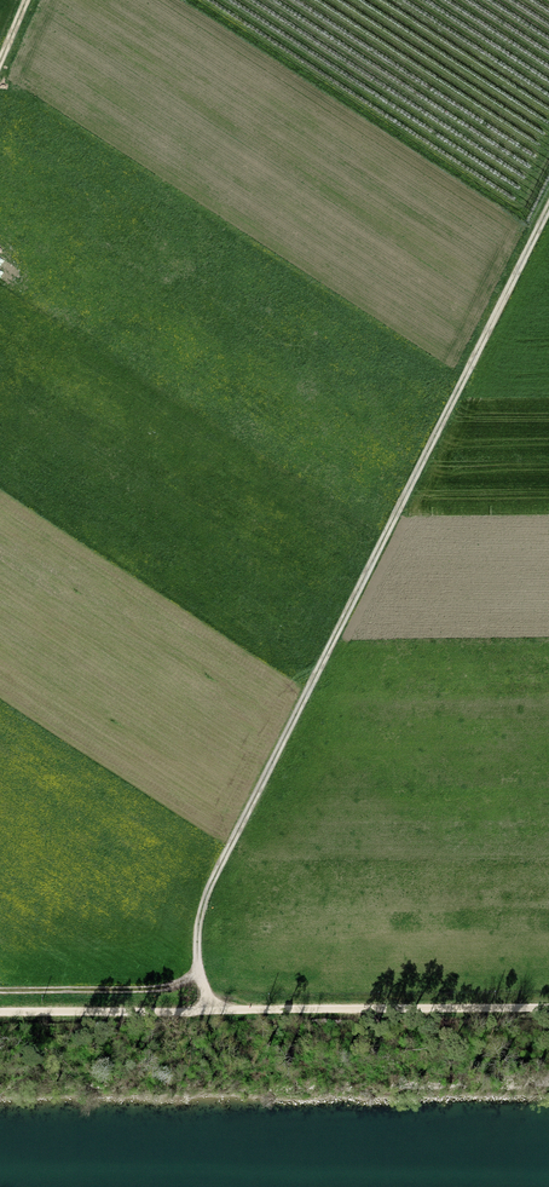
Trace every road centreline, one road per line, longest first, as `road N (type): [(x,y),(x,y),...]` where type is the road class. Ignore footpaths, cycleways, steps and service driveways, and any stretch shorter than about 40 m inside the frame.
road 1 (track): [(212,1010),(197,949),(208,890),(548,204)]
road 2 (track): [(0,1012),(548,1007)]
road 3 (track): [(0,990),(162,989),(198,972)]

